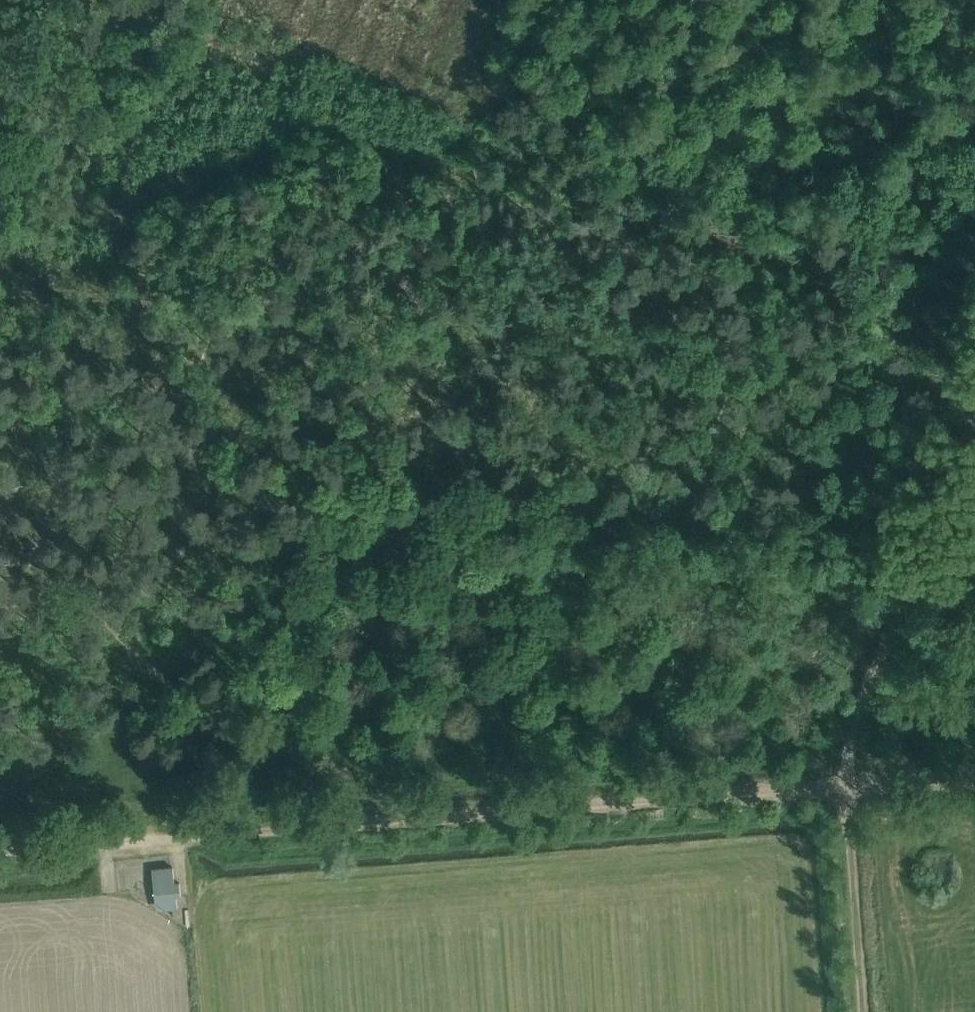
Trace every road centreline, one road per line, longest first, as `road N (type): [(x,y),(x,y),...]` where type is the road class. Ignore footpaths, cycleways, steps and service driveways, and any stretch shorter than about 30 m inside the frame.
road 1 (track): [(974,777),(0,856)]
road 2 (track): [(840,787),(974,426)]
road 3 (track): [(840,787),(856,1011)]

